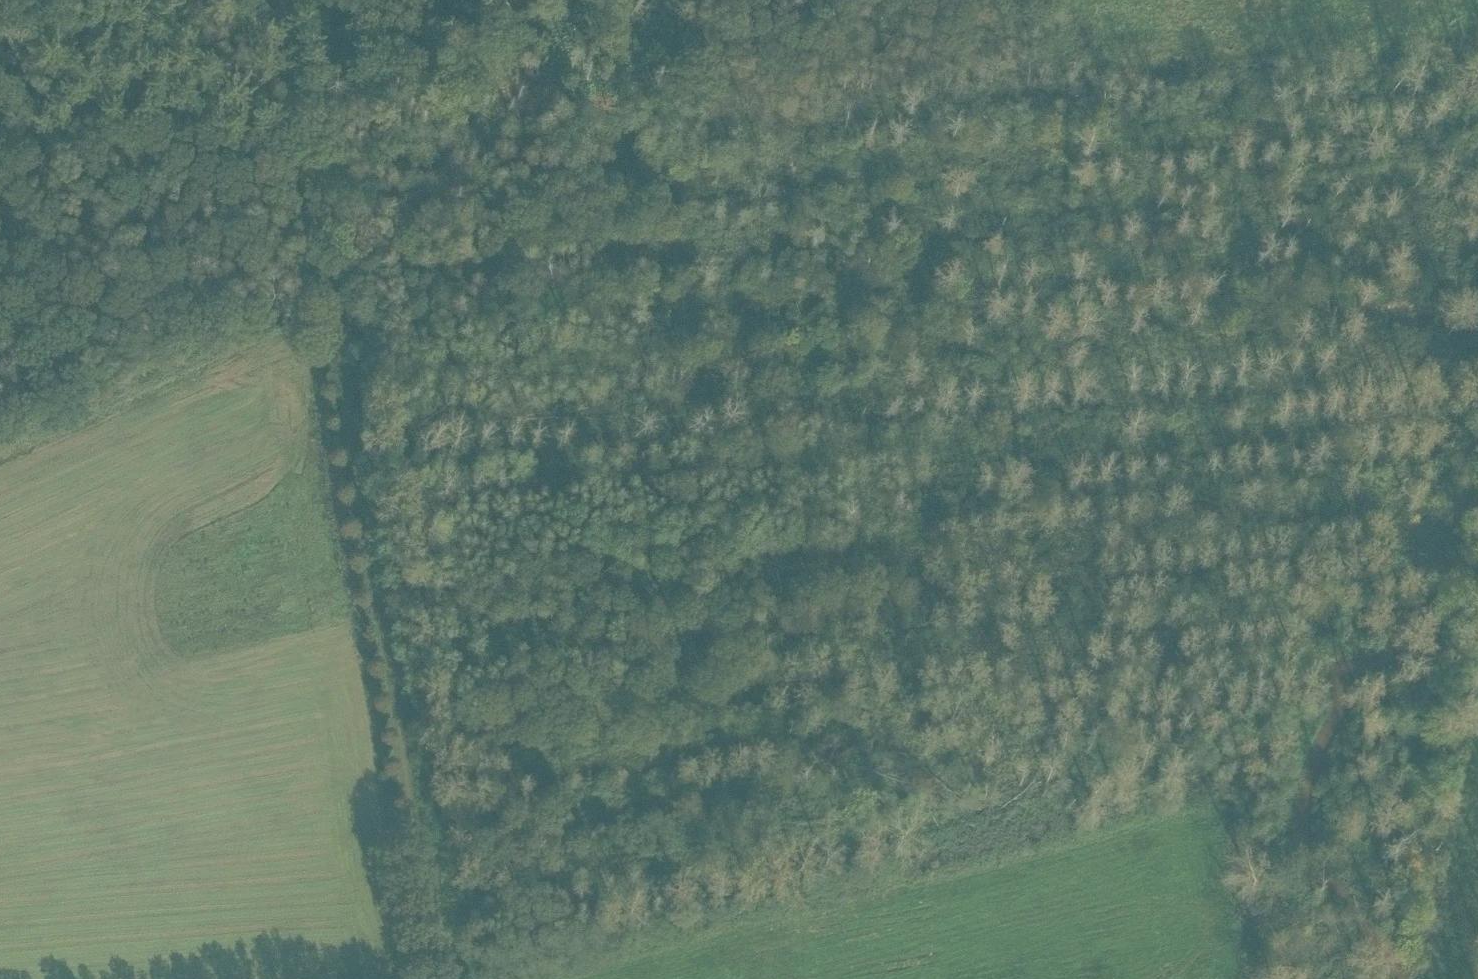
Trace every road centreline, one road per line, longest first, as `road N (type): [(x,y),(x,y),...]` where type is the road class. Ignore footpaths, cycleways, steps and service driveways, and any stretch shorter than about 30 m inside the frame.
road 1 (track): [(457,978),(436,928),(282,0)]
road 2 (track): [(308,171),(186,153),(0,142)]

